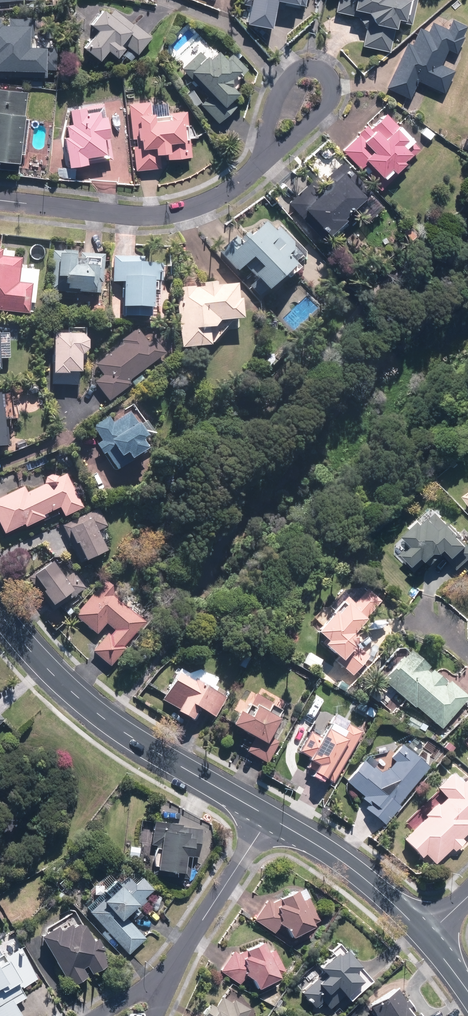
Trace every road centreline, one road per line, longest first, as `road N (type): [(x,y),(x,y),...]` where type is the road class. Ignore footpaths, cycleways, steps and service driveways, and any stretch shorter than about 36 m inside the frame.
road 1 (tertiary): [(0,614),(107,722),(270,817)]
road 2 (residential): [(0,202),(165,214),(222,195),(261,155)]
road 3 (residential): [(261,155),(279,91),(306,67),(323,71),(332,98),(299,135)]
road 4 (tertiary): [(270,817),(359,874),(426,936)]
road 5 (residential): [(270,817),(168,973)]

